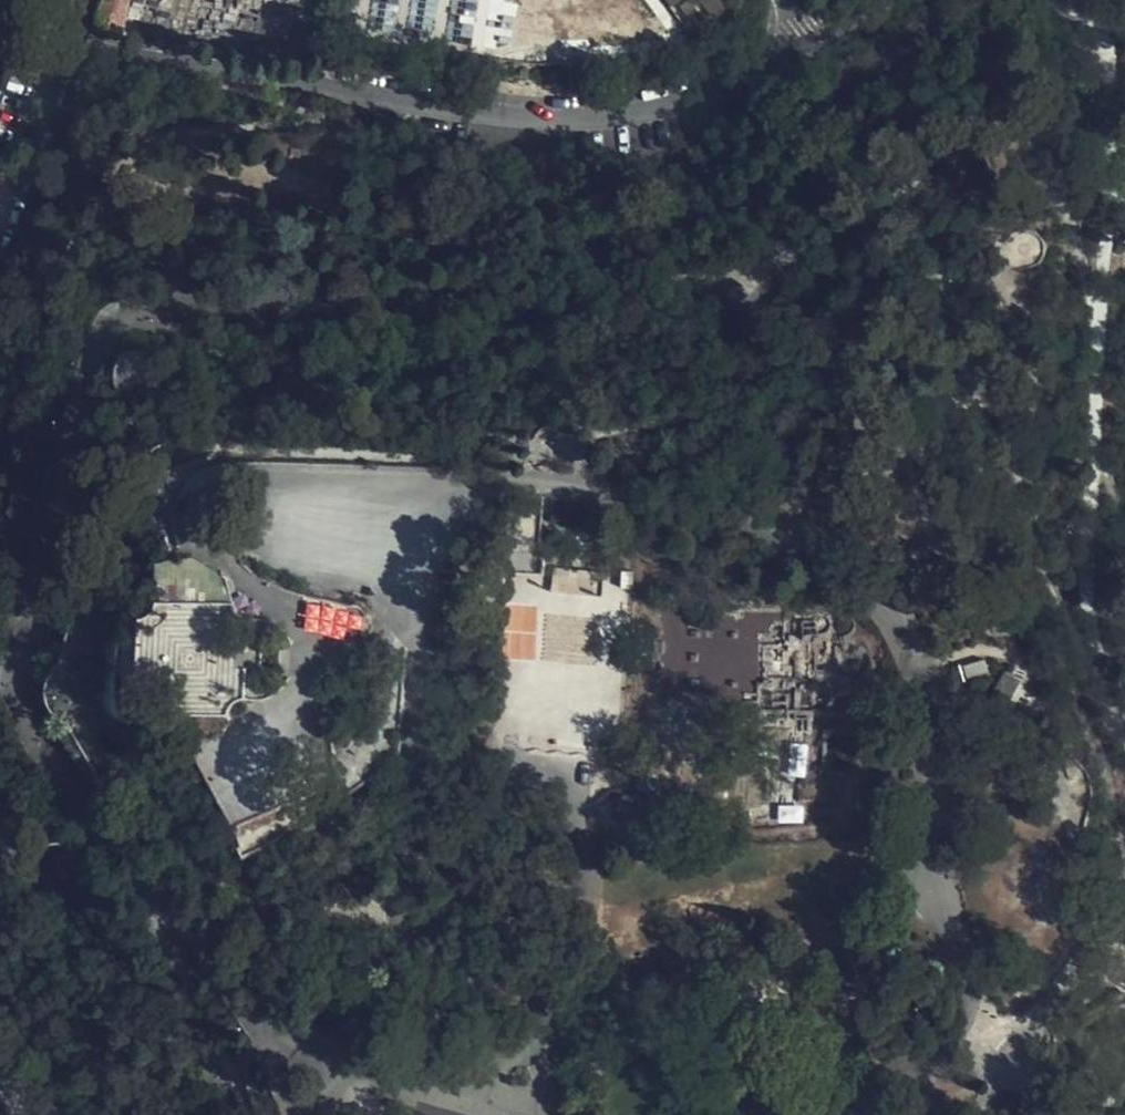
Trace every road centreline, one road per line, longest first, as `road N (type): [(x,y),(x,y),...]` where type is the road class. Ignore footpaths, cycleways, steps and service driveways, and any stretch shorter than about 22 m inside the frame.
road 1 (residential): [(75,0),(65,45),(582,119),(645,115),(733,93),(902,10),(956,8),(972,0)]

